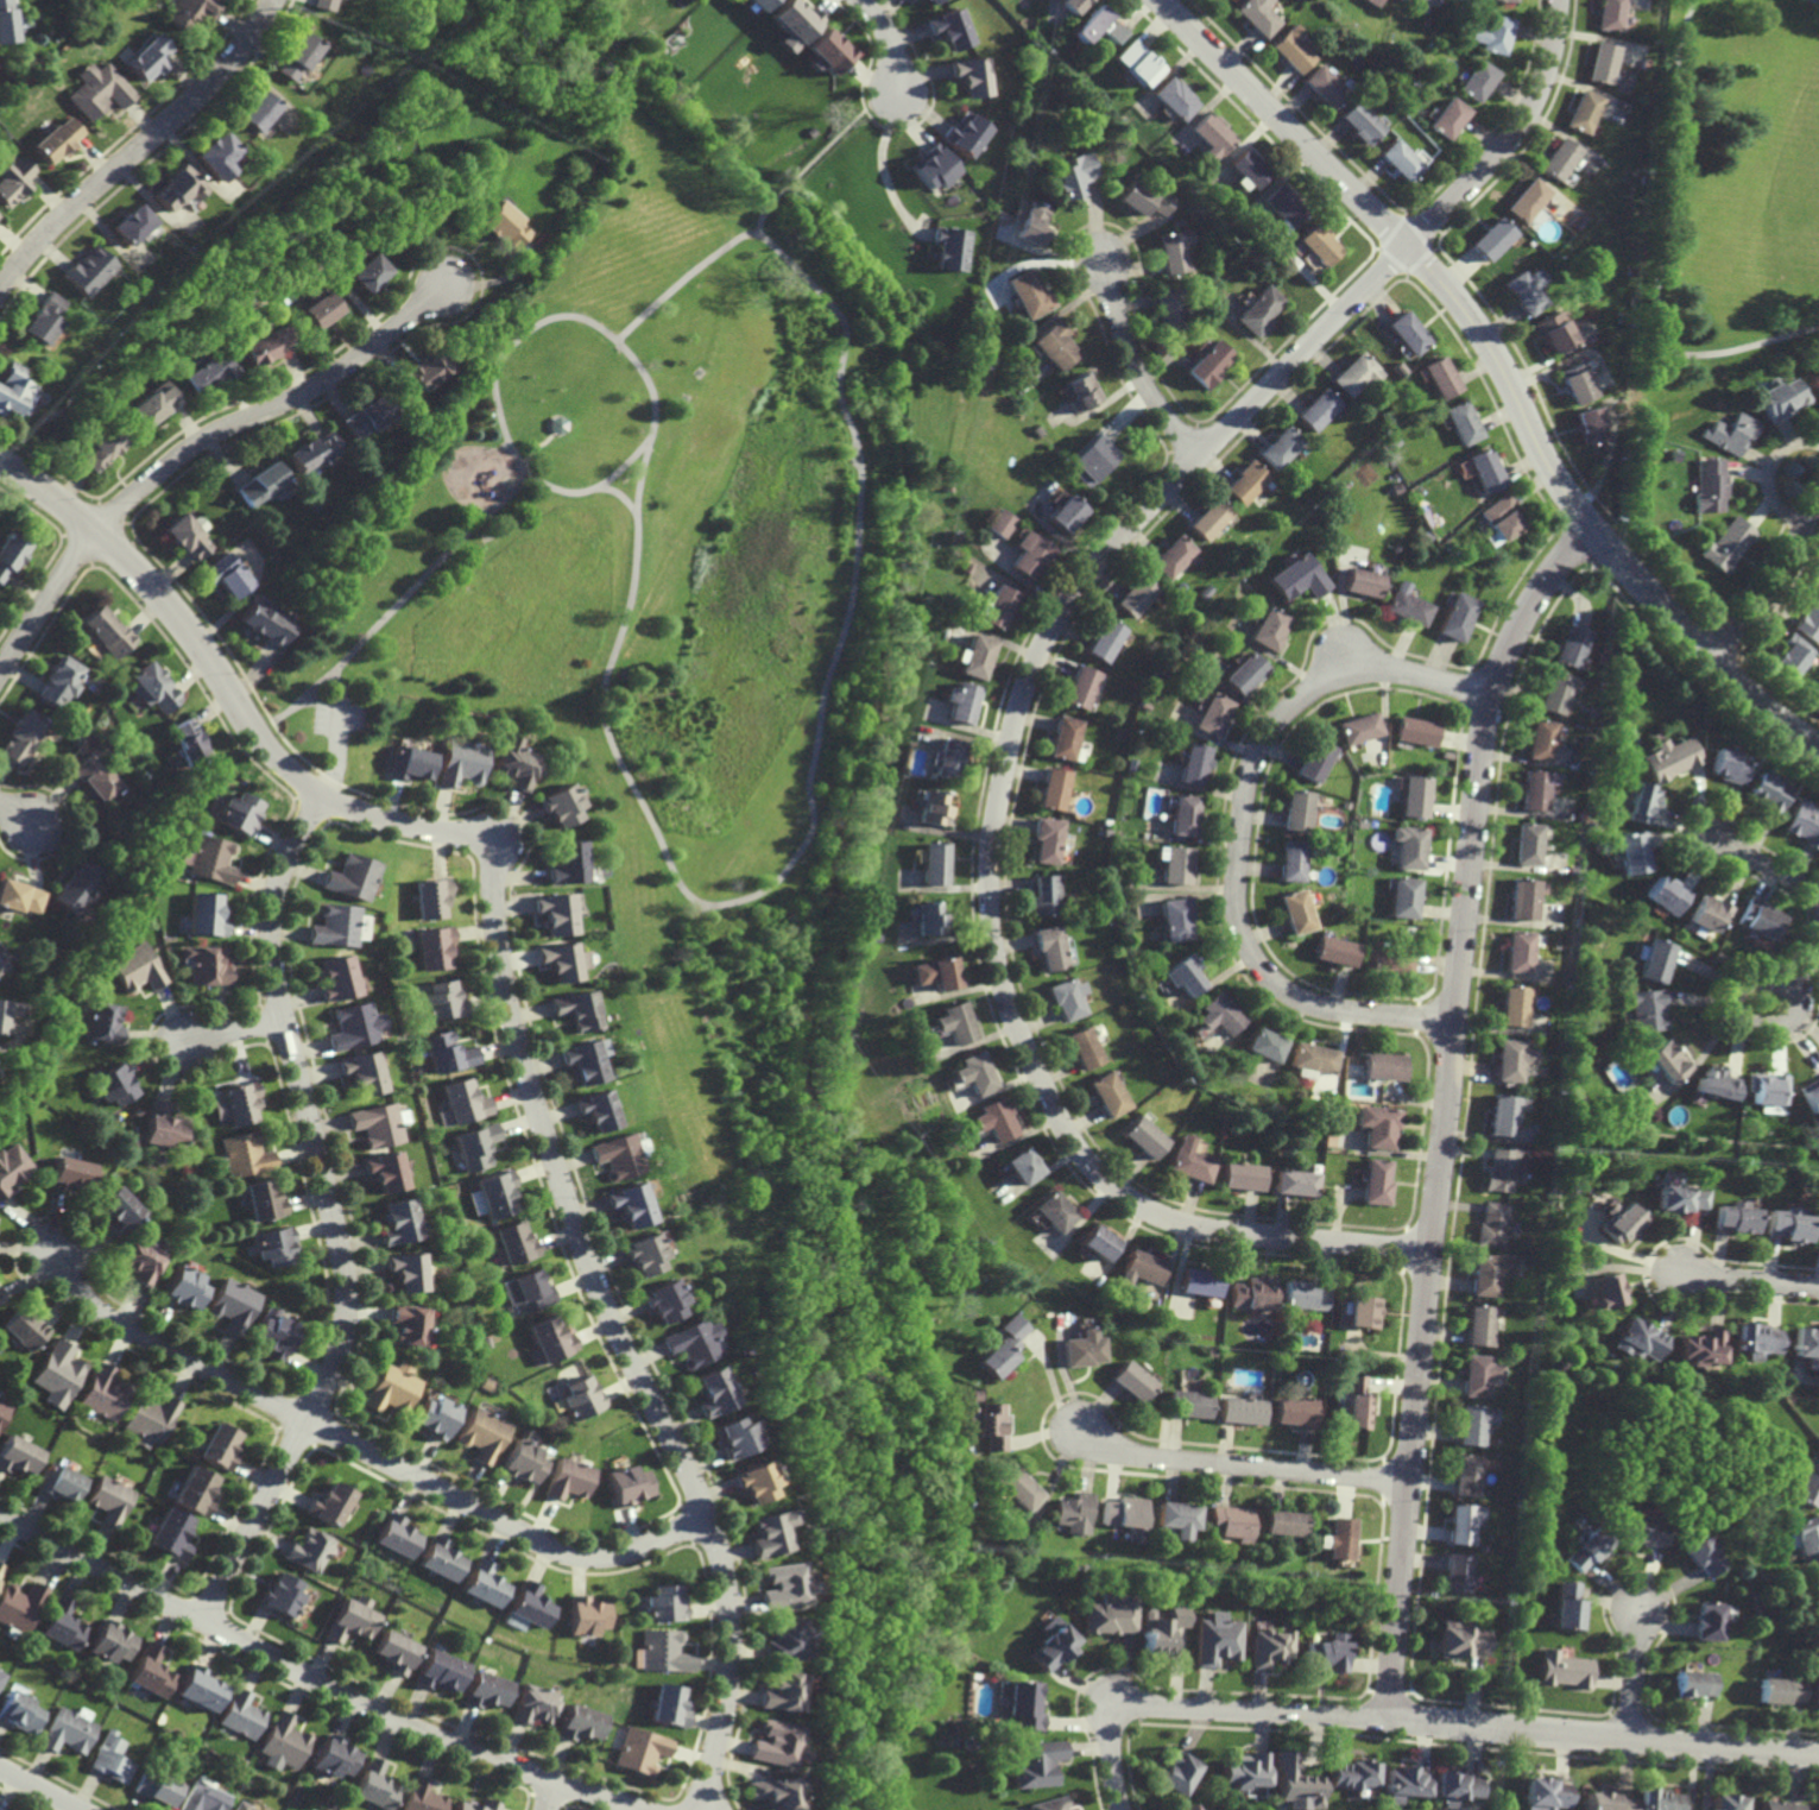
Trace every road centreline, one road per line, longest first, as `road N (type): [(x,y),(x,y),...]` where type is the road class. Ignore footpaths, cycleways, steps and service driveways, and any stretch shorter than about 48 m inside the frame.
road 1 (residential): [(1561,0),(1534,101),(1489,166),(1196,458),(1075,592),(1021,705),(990,852),(1004,984),(1061,1123),(1089,1165),(1150,1212),(1204,1229),(1430,1254)]
road 2 (residential): [(0,464),(96,528),(138,569),(295,776),(323,797),(413,831),(479,843),(491,833),(500,954),(530,1089),(606,1312),(718,1553),(727,1682),(703,1809)]
road 3 (residential): [(1590,524),(1527,610),(1480,730),(1389,1715)]
road 4 (residential): [(1818,748),(1676,626),(1555,483),(1504,374),(1451,295),(1160,0)]
road 5 (residential): [(323,797),(279,884),(270,945),(345,1265),(346,1317),(309,1421),(204,1620)]
road 6 (residential): [(1122,1809),(1112,1724),(1120,1710),(1148,1703),(1389,1715),(1818,1755)]
road 7 (residential): [(706,1516),(626,1553),(568,1554),(125,1329),(81,1297),(48,1249)]
road 8 (residential): [(639,1809),(391,1717),(0,1516)]
road 9 (residential): [(1488,696),(1383,669),(1351,671),(1294,701),(1255,751),(1237,866),(1244,941),(1280,988),(1341,1013),(1454,1022)]
road 10 (residential): [(0,671),(96,528),(172,460),(361,357),(446,280)]
road 11 (residential): [(0,287),(64,213),(201,94),(272,0)]
road 12 (residential): [(1409,1486),(1143,1458),(1106,1448),(1078,1427)]
road 13 (residential): [(1196,458),(1126,352),(1103,264)]
road 14 (residential): [(1710,661),(1773,585),(1818,499)]
road 15 (residential): [(1794,985),(1742,984),(1736,1016),(1793,1018),(1800,1004),(1794,985)]
road 16 (residential): [(1675,1275),(1818,1288)]
road 17 (residential): [(1630,1739),(1638,1608)]

